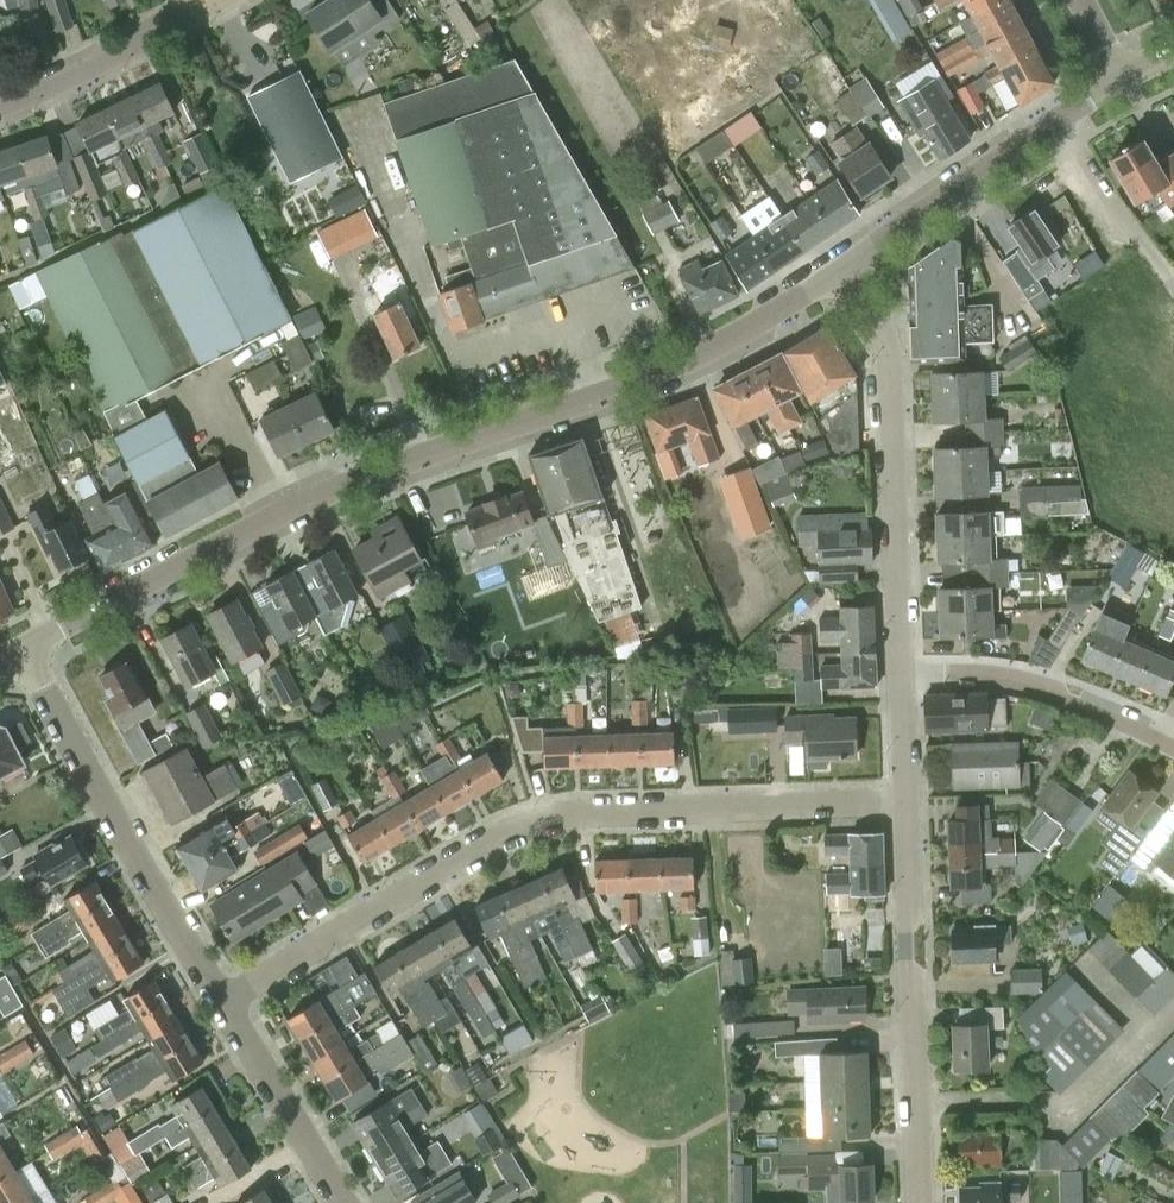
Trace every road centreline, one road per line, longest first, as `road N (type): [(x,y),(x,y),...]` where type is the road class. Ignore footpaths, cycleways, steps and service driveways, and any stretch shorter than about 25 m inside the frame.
road 1 (residential): [(20,639),(345,478),(657,379),(844,263)]
road 2 (residential): [(225,996),(517,827),(583,814),(904,802)]
road 3 (residential): [(900,673),(888,357),(875,310),(844,263)]
road 4 (residential): [(225,996),(20,639)]
road 5 (residential): [(920,1202),(904,802)]
road 6 (residential): [(844,263),(1117,79)]
road 7 (residential): [(1173,735),(1068,684),(993,671),(900,673)]
road 8 (residential): [(222,0),(0,103)]
road 9 (residential): [(347,1202),(225,996)]
road 10 (residential): [(904,802),(900,673)]

